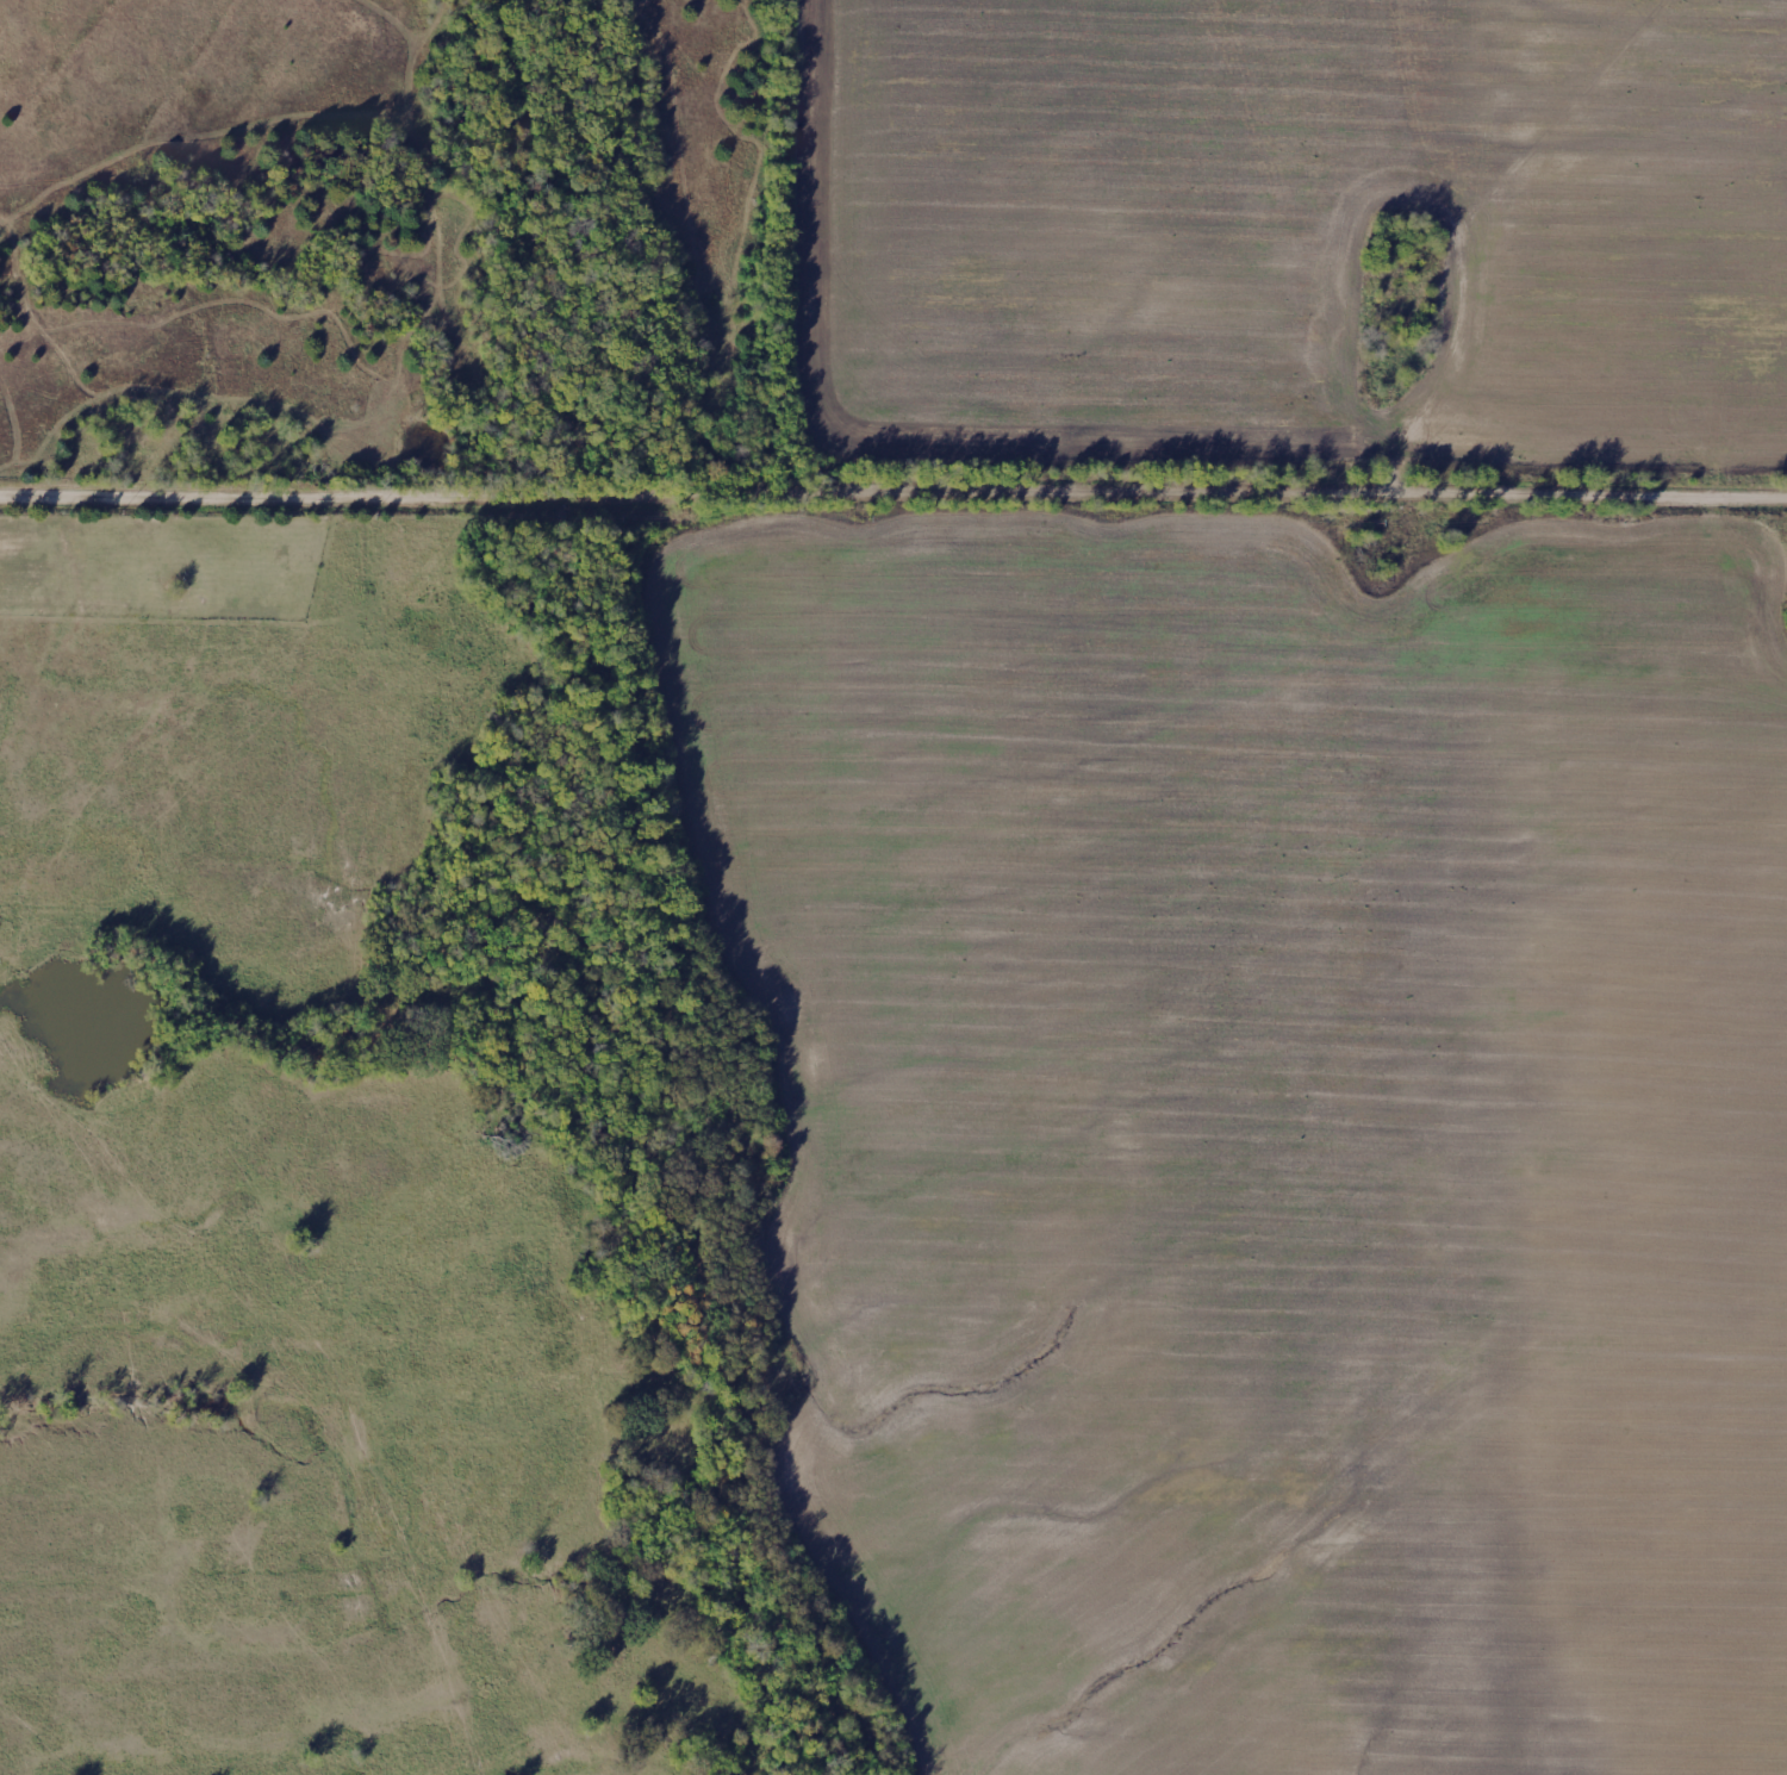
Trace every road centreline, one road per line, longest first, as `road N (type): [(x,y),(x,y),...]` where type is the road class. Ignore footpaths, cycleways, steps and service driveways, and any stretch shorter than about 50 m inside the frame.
road 1 (residential): [(0,484),(1265,479),(1786,487)]
road 2 (residential): [(1363,239),(1366,361),(1403,447)]
road 3 (residential): [(1396,481),(1403,447),(1453,385),(1457,301)]

